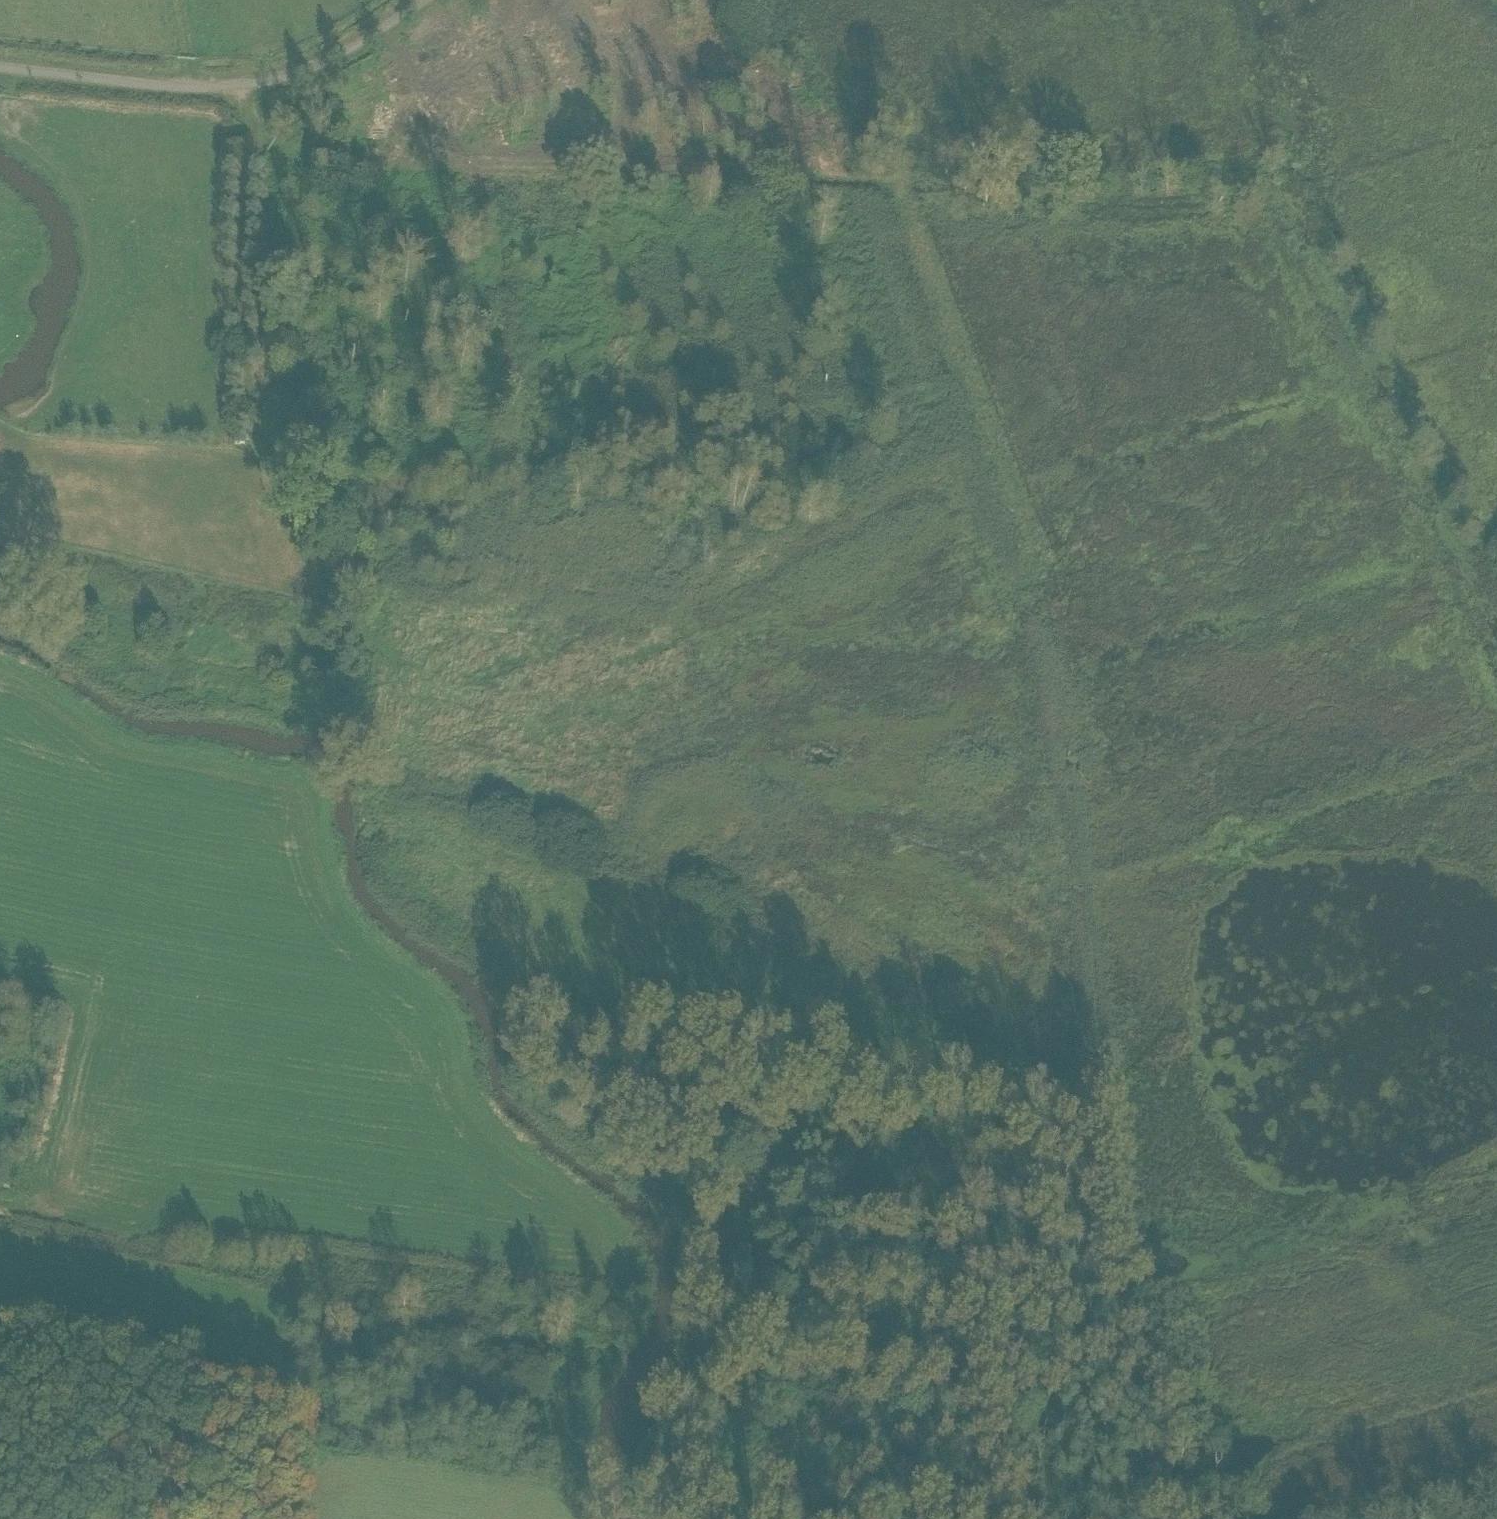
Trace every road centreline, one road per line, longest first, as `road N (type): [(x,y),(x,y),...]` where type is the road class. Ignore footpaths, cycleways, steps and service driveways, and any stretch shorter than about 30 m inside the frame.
road 1 (track): [(242,84),(255,130),(287,153),(905,186)]
road 2 (unclassified): [(0,67),(216,86),(273,81),(326,62),(423,0)]

